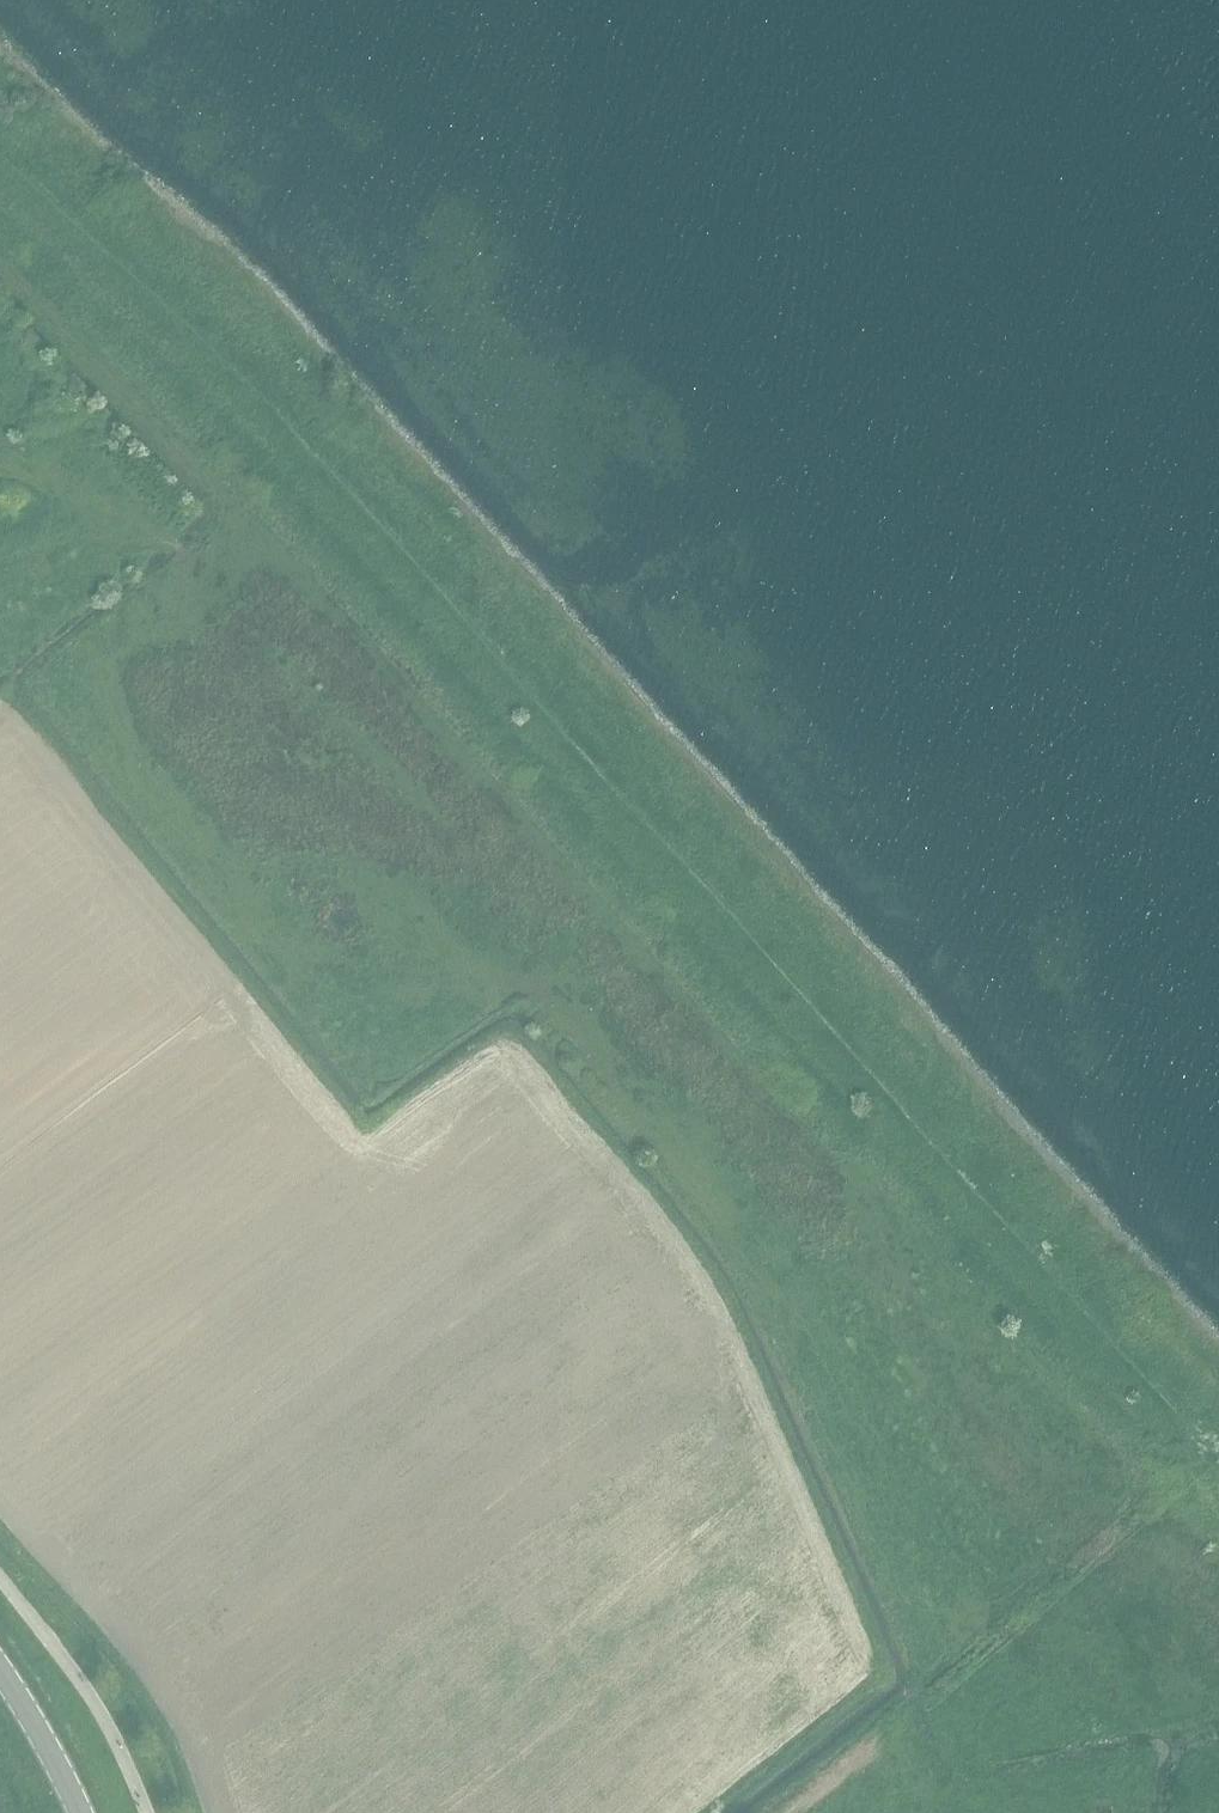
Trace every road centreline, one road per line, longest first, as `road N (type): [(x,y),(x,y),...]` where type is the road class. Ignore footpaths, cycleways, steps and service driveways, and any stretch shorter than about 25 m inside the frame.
road 1 (secondary): [(79,1812),(0,1667)]

